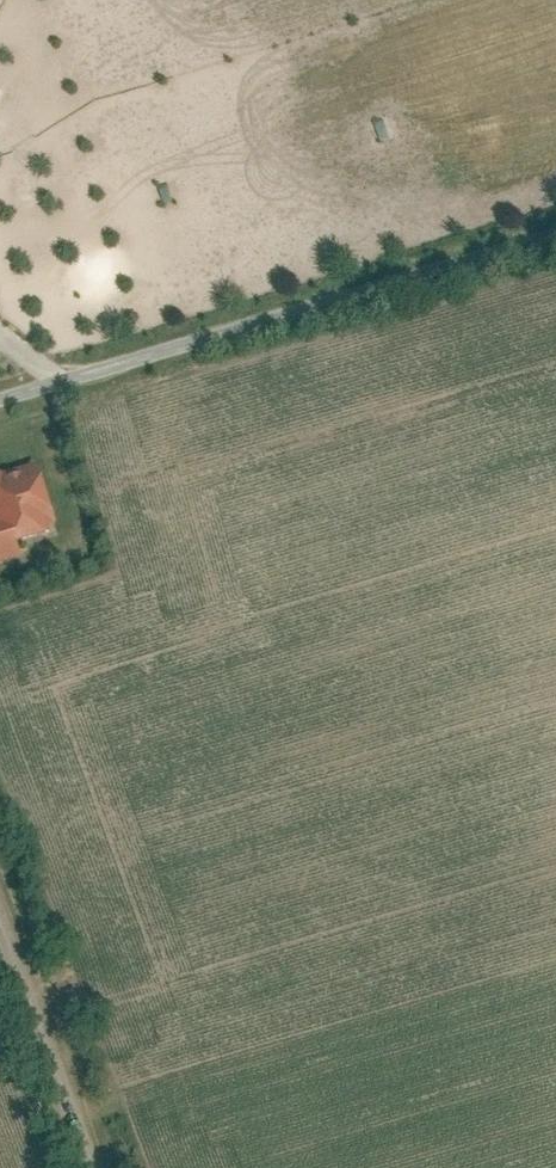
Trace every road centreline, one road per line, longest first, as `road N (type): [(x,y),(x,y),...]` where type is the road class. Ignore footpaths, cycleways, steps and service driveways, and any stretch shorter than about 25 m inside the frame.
road 1 (unclassified): [(555,227),(0,400)]
road 2 (residential): [(0,936),(88,1167)]

